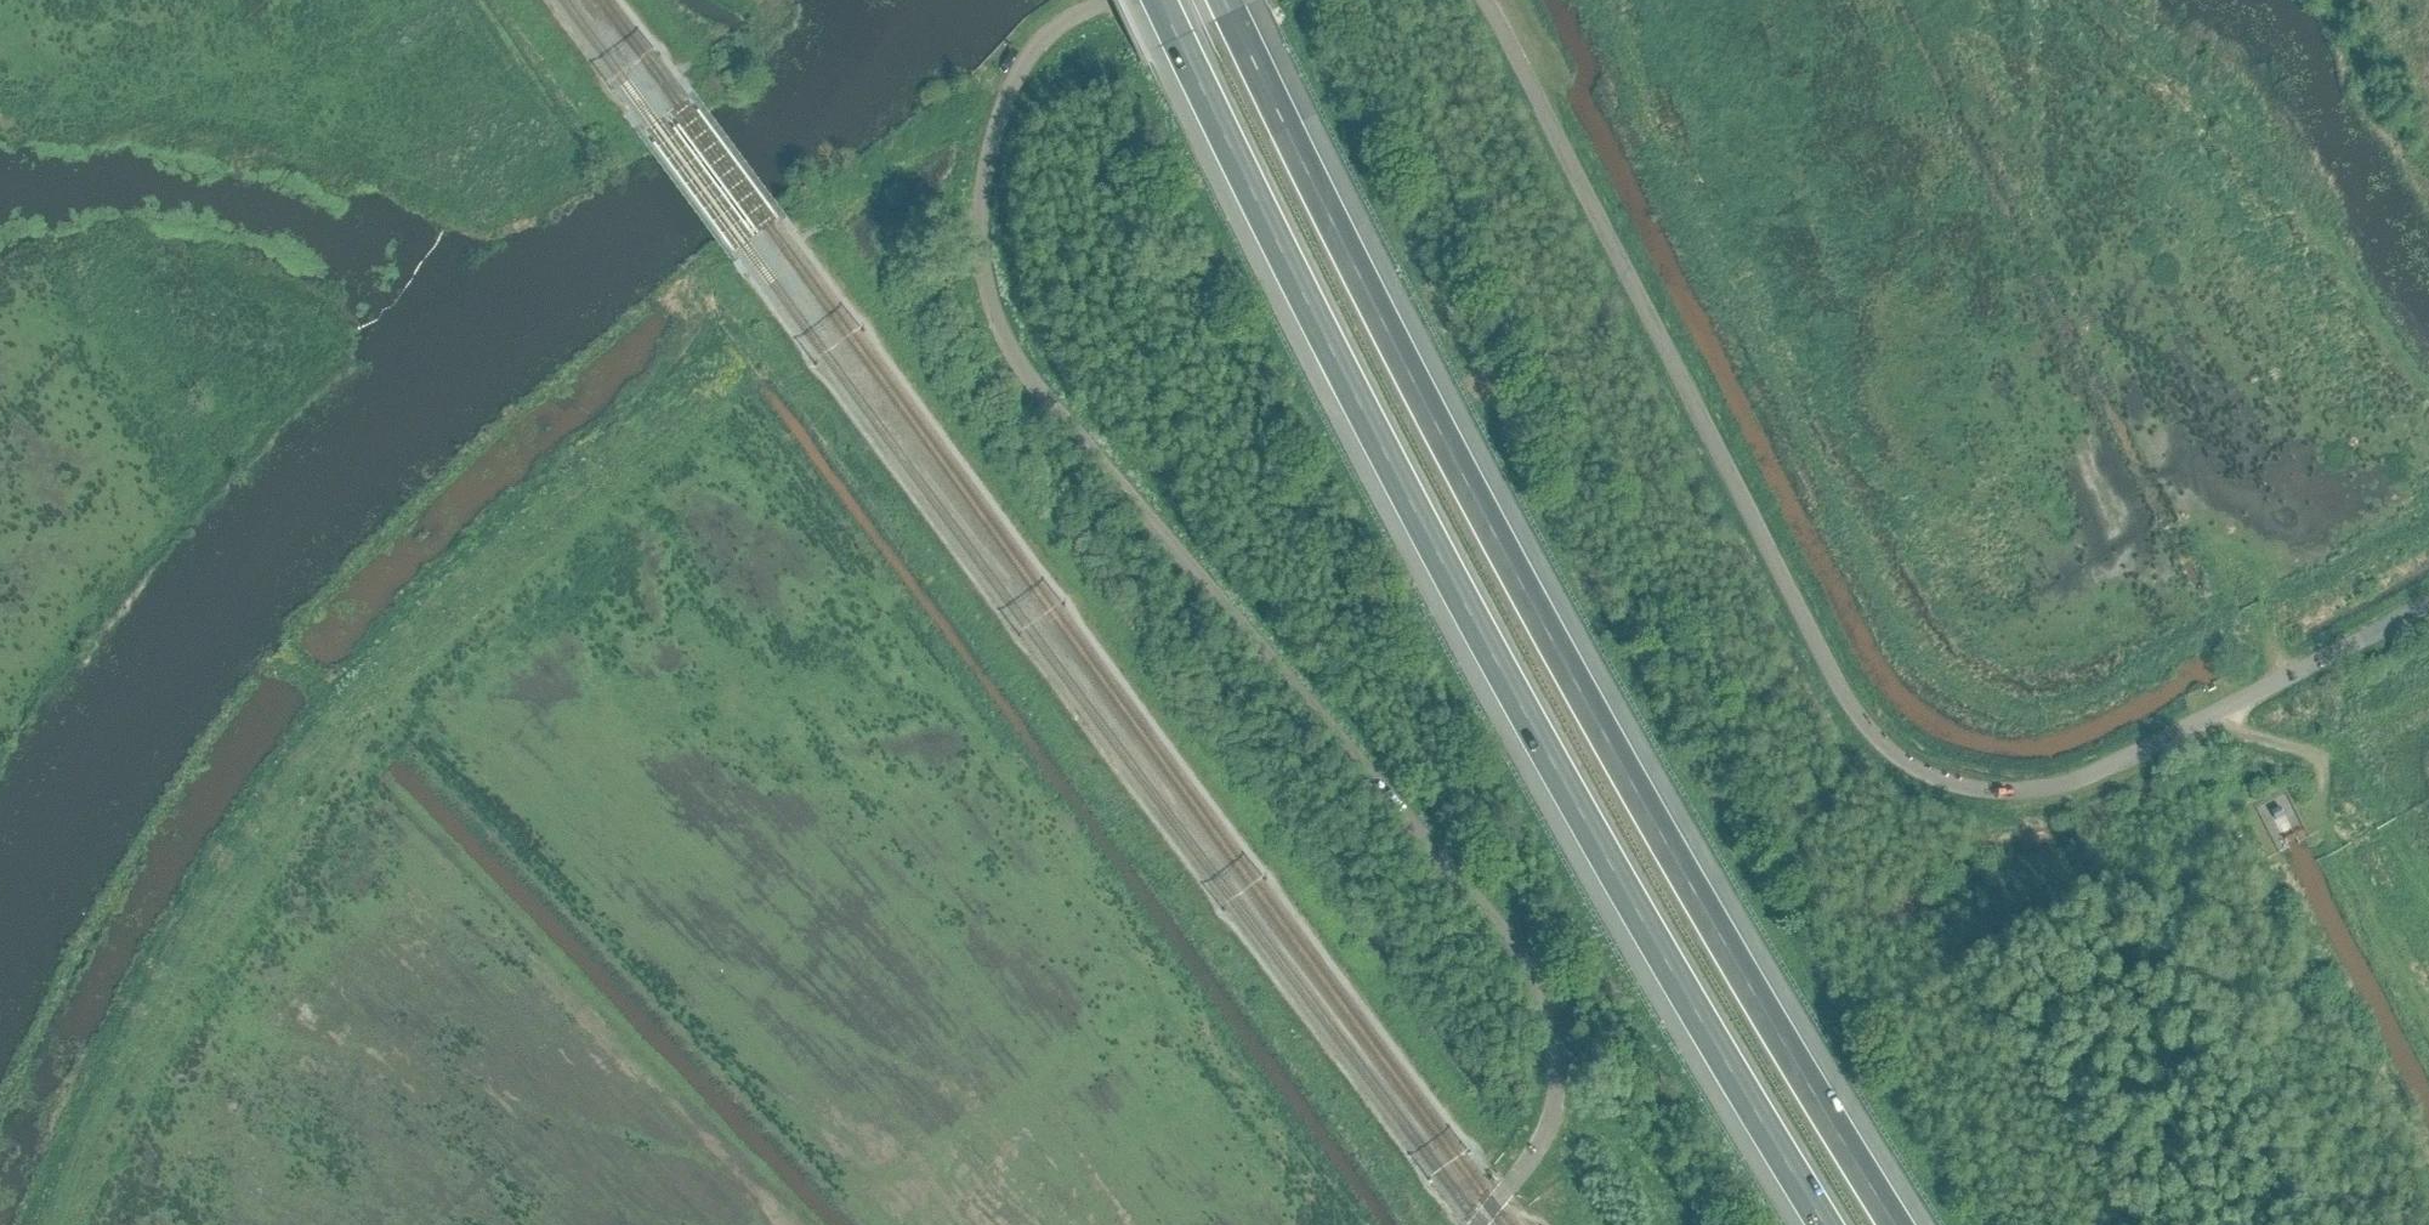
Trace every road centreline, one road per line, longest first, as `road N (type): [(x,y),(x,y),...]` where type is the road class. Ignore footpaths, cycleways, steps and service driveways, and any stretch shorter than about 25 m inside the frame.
road 1 (unclassified): [(1479,1224),(1530,1159),(1553,1107),(1552,1022),(1532,971),(1039,392),(992,302),(981,199),(995,128),(1037,46),(1107,0)]
road 2 (unclassified): [(1484,0),(1838,691),(1897,757),(1970,790),(2045,790),(2099,772),(2428,603)]
road 3 (motorway): [(1892,1224),(1608,745),(1421,404),(1225,0)]
road 4 (motorway): [(1159,0),(1436,555),(1823,1224)]

